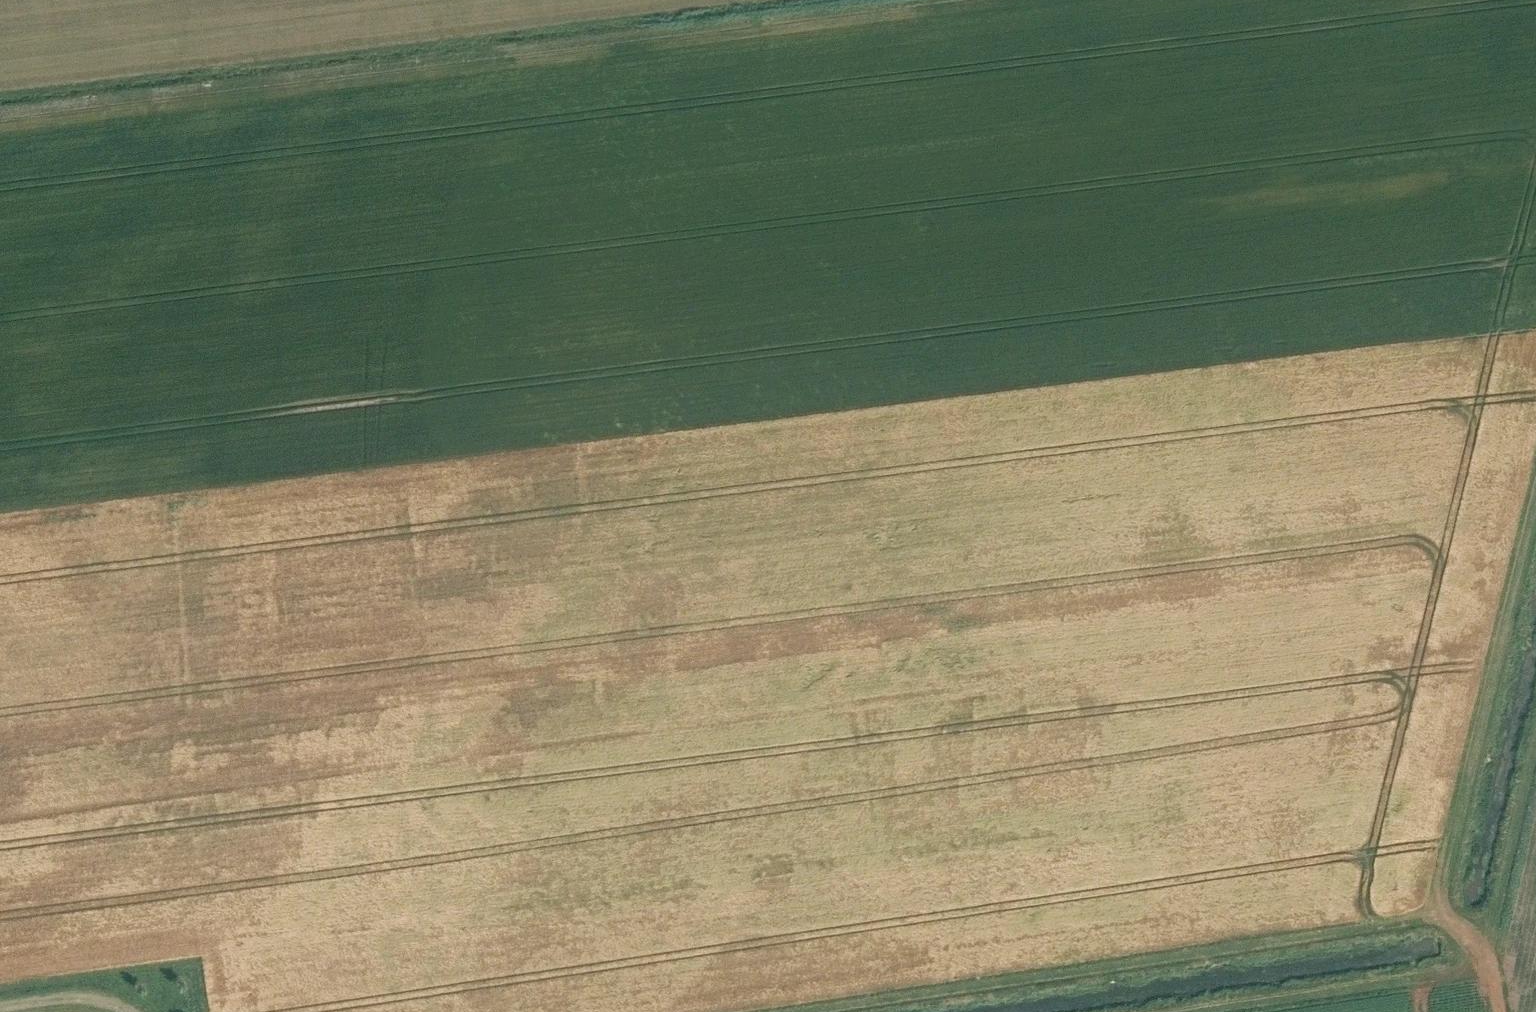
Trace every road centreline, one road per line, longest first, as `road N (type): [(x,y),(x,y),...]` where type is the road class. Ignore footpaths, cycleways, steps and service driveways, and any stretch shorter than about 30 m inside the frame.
road 1 (track): [(122,1011),(71,999),(0,1009)]

